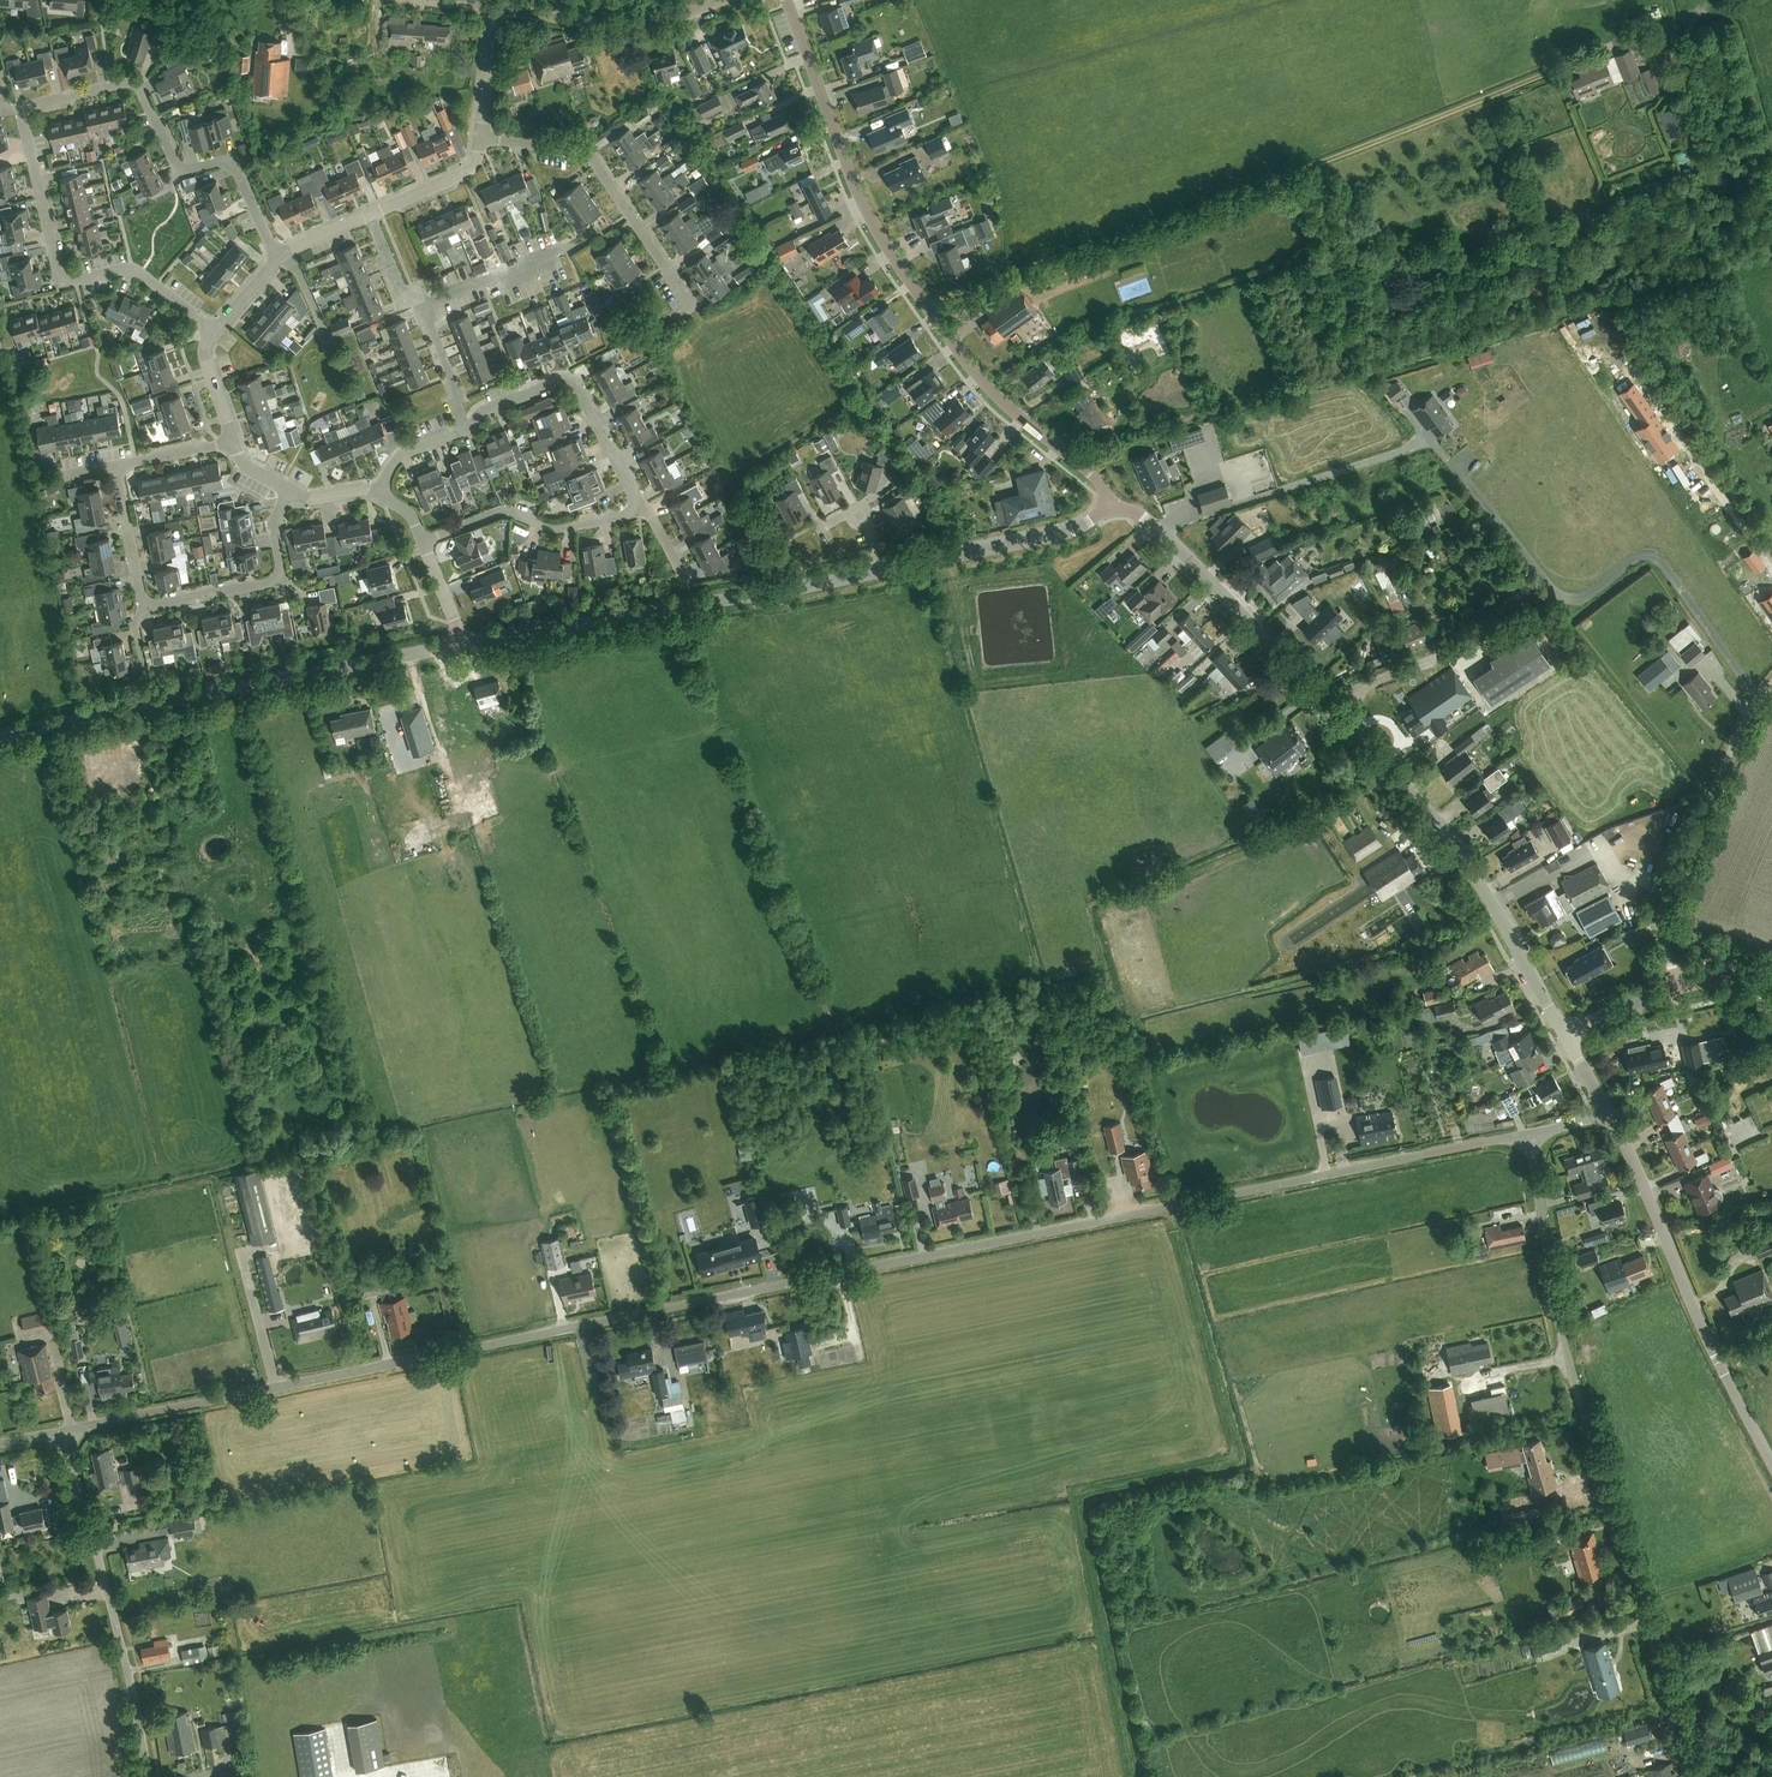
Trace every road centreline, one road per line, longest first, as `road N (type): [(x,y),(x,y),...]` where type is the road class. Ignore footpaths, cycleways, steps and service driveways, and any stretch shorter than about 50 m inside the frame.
road 1 (unclassified): [(62,1431),(1528,1133)]
road 2 (residential): [(277,259),(236,165),(179,171),(142,91),(128,81),(21,109),(59,274),(71,282),(136,272),(216,330)]
road 3 (tertiary): [(1562,1033),(1433,817),(1163,536),(1112,505)]
road 4 (unclassified): [(1528,1133),(1566,1353),(1694,1776)]
road 5 (unclassified): [(1112,505),(1086,469),(991,390),(887,250),(786,0)]
road 6 (tertiary): [(0,735),(462,645)]
road 7 (tertiary): [(462,645),(881,574)]
road 8 (tertiary): [(1771,1464),(1604,1109)]
road 9 (unclassified): [(148,1776),(133,1691),(62,1431)]
road 10 (unclassified): [(1676,987),(1665,908),(1740,731),(1771,682)]
road 11 (residential): [(691,311),(594,161),(577,150),(481,138)]
road 12 (residential): [(638,506),(574,381),(560,375),(484,411),(466,431)]
road 13 (tertiary): [(881,574),(1012,546),(1085,522),(1112,505)]
road 14 (residential): [(287,491),(273,523),(278,579),(144,607)]
road 15 (unclassified): [(719,0),(665,21),(607,23),(497,9)]
road 16 (residential): [(424,540),(502,509),(556,529),(638,506)]
road 17 (residential): [(423,306),(558,252)]
road 18 (residential): [(144,607),(116,467)]
road 19 (residential): [(372,216),(473,166),(481,138)]
road 20 (residential): [(466,431),(423,306)]
road 21 (residential): [(481,138),(497,9)]
road 22 (residential): [(817,528),(865,502),(881,574)]
road 23 (tertiary): [(1562,1033),(1676,987)]
road 24 (residential): [(233,442),(205,353),(216,330)]

